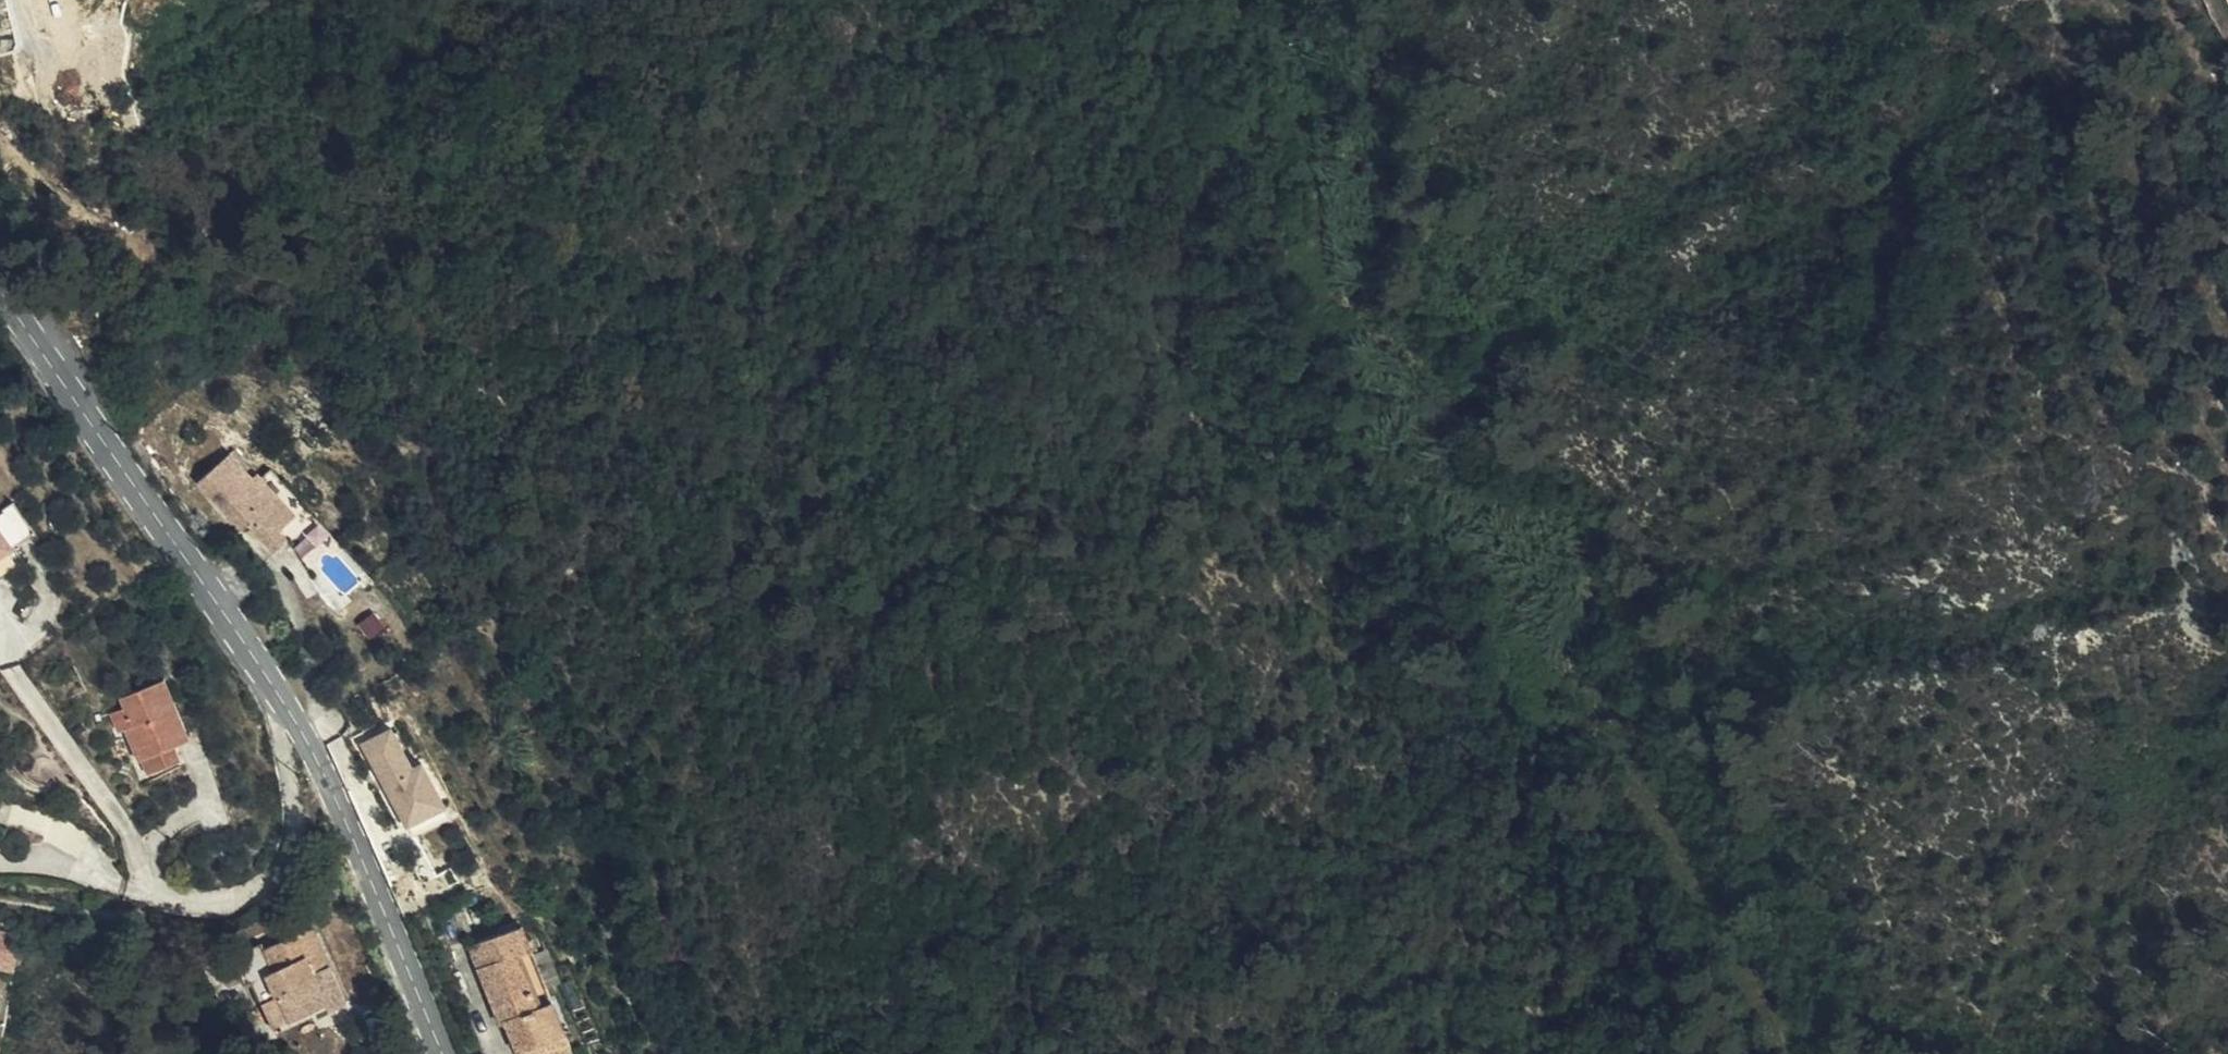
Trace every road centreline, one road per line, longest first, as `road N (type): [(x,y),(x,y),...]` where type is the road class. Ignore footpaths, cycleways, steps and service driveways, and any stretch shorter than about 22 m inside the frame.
road 1 (tertiary): [(424,1053),(334,824),(258,666),(0,277)]

